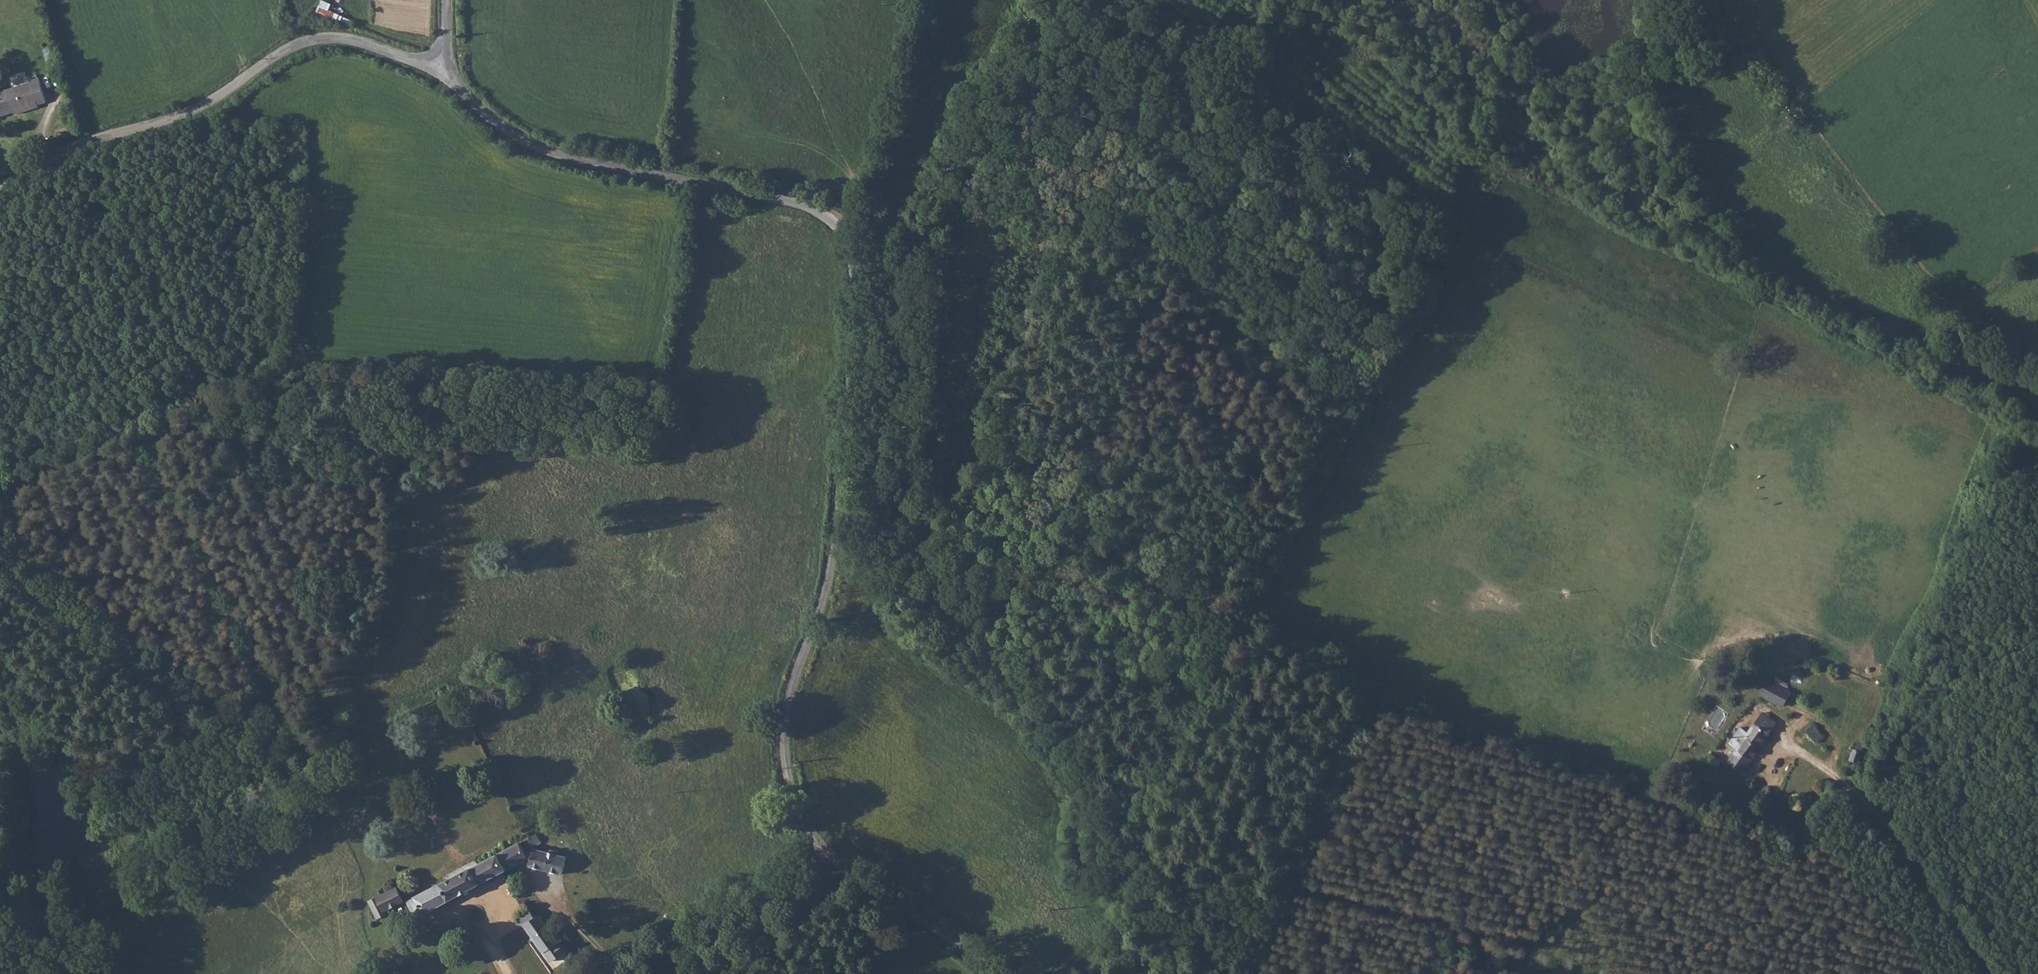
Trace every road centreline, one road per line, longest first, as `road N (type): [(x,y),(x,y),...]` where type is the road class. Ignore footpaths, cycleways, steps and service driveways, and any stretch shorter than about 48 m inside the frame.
road 1 (unclassified): [(440,70),(503,128),(564,158),(755,194),(837,240),(854,282),(852,367),(820,598),(779,739),(795,803),(828,852),(988,973)]
road 2 (track): [(0,954),(103,887),(398,747),(451,852)]
road 3 (unclassified): [(0,196),(89,145),(209,104),(283,52),(322,40),(440,70)]
road 4 (track): [(89,145),(118,214),(91,240),(28,417),(0,464)]
road 5 (track): [(1834,779),(1985,973)]
road 6 (track): [(681,973),(828,852)]

